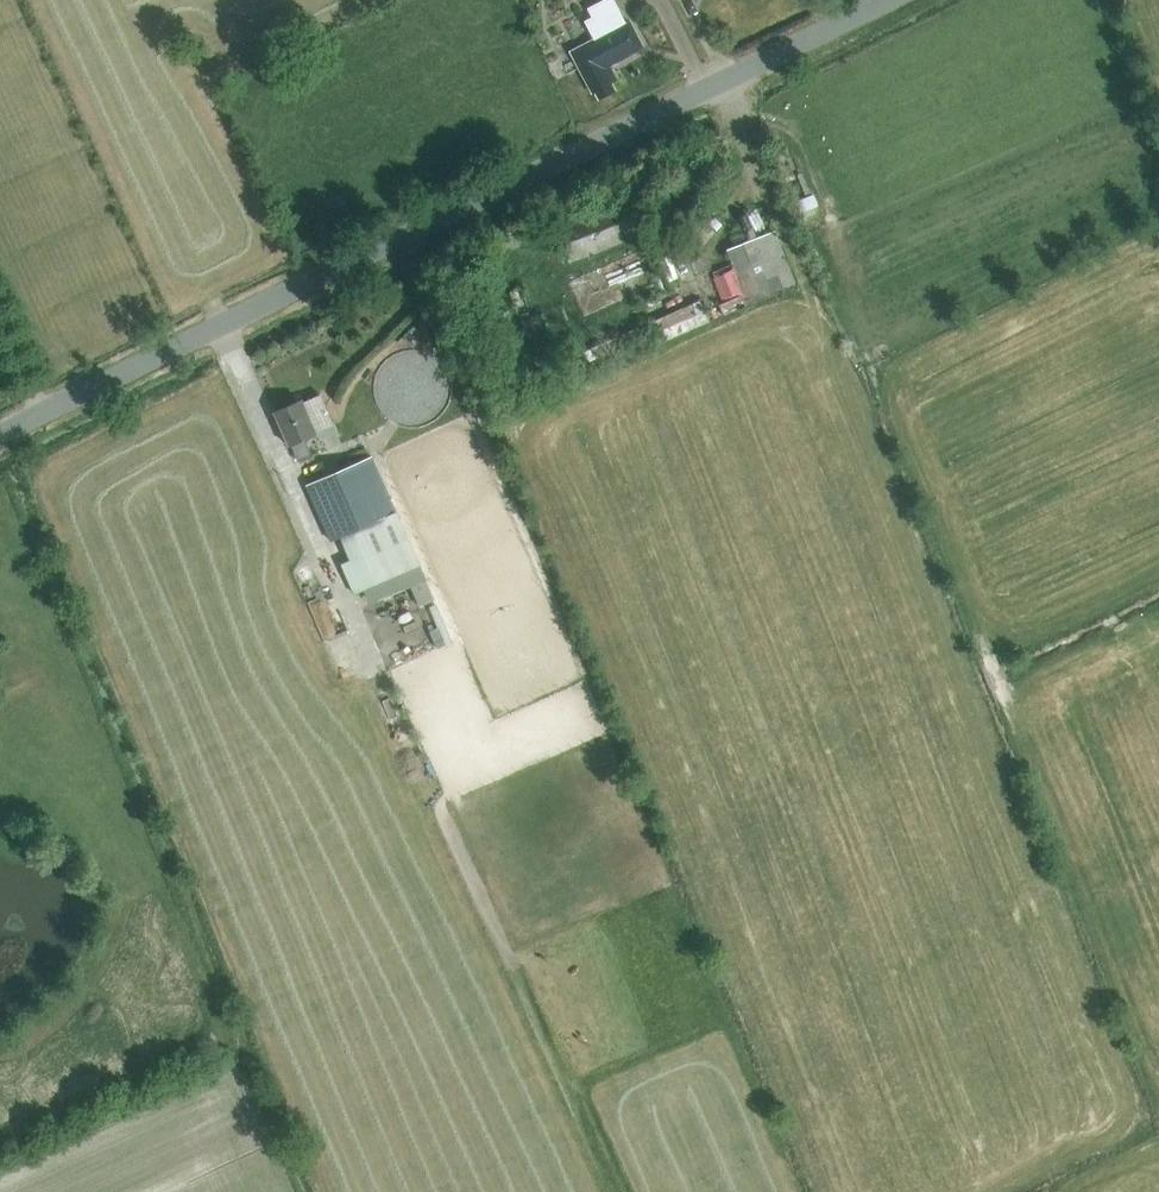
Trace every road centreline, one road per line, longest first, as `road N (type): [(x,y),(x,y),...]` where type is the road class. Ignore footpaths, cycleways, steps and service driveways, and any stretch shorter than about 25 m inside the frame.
road 1 (unclassified): [(0,436),(892,0)]

